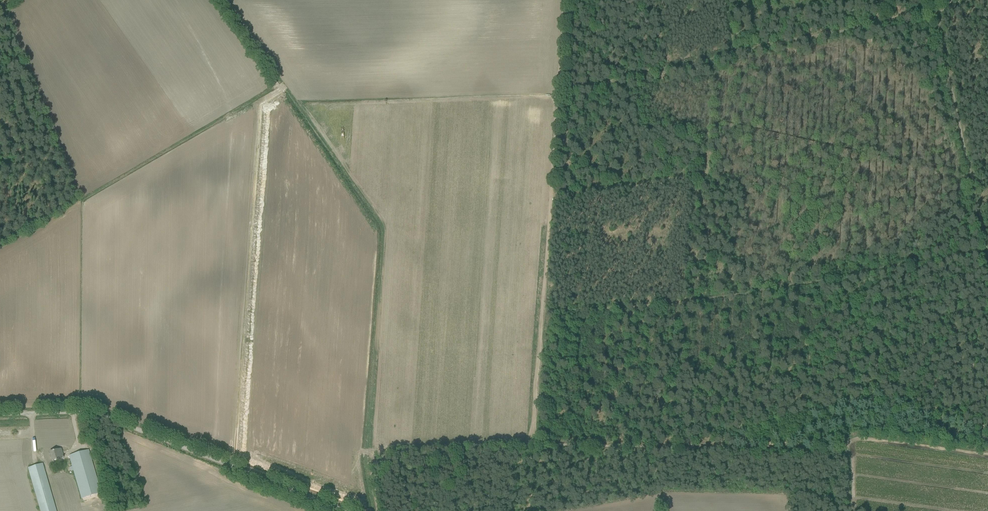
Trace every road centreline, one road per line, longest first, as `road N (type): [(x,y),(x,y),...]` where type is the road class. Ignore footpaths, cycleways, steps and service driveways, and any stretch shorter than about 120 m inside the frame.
road 1 (track): [(987,455),(862,438),(829,460),(403,451),(376,468),(379,510)]
road 2 (track): [(531,448),(564,0)]
road 3 (unclassified): [(346,510),(99,415),(0,414)]
road 4 (track): [(935,14),(987,252)]

